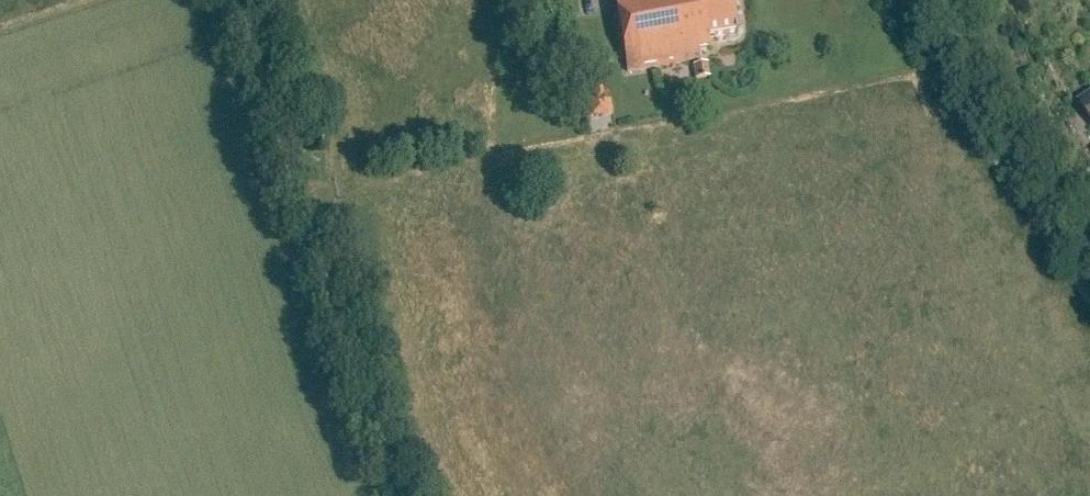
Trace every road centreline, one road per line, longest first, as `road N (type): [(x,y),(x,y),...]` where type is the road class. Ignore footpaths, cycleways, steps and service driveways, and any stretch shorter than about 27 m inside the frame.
road 1 (track): [(235,0),(394,495)]

